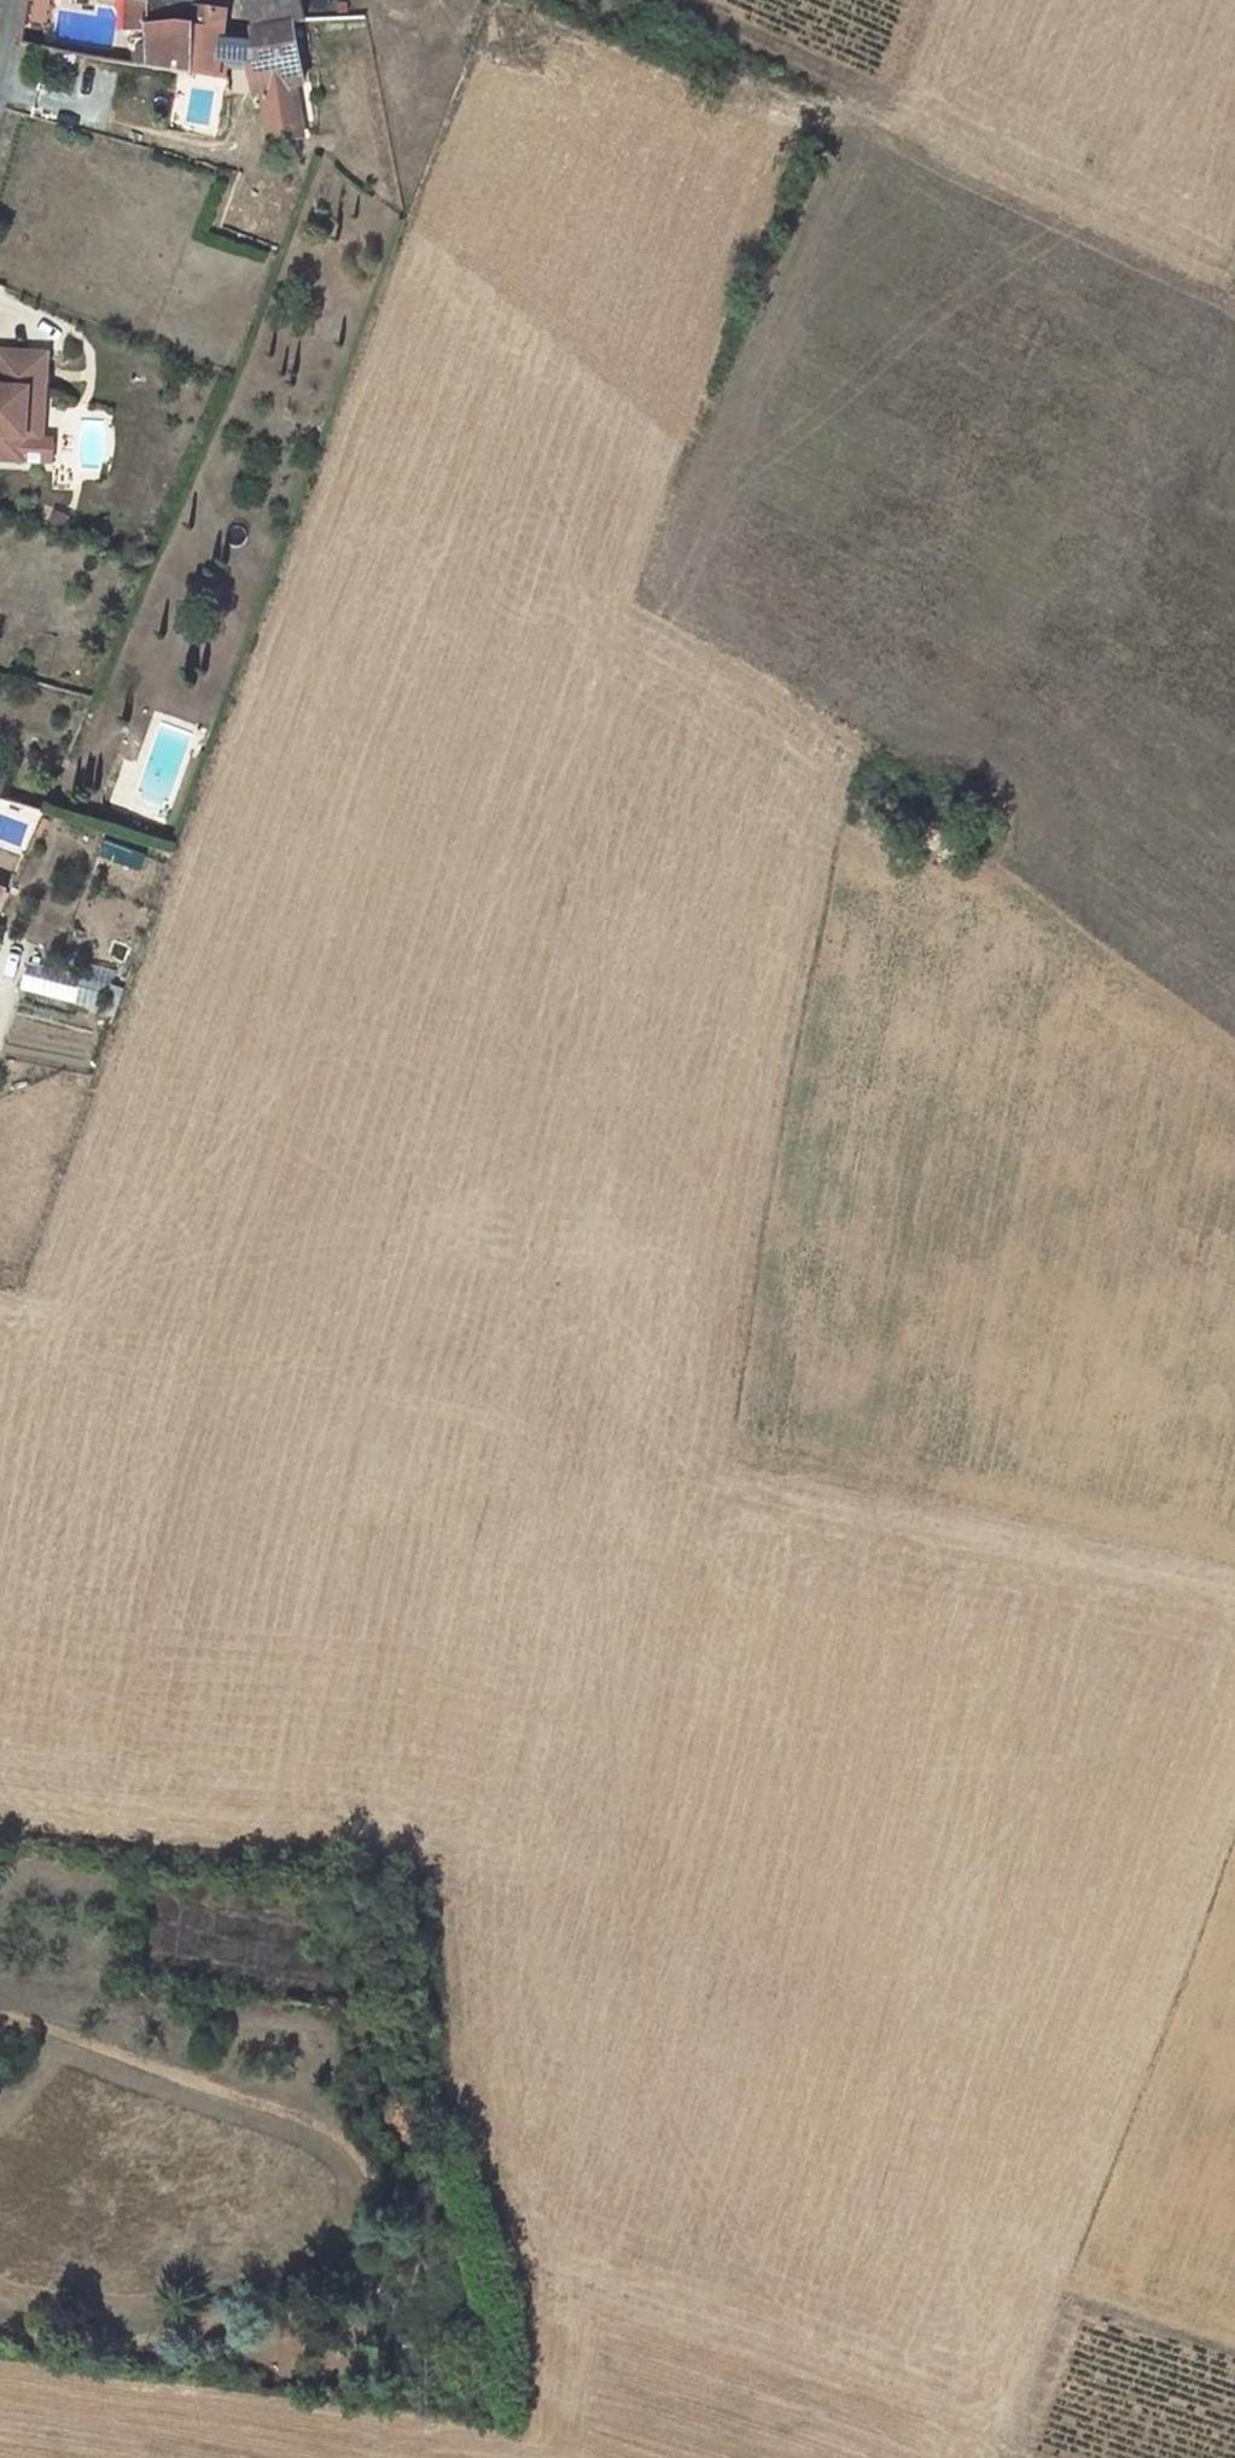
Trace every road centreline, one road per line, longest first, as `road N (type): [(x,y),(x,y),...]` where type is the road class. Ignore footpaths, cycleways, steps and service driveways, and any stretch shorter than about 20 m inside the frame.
road 1 (track): [(1234,303),(876,117),(686,0)]

